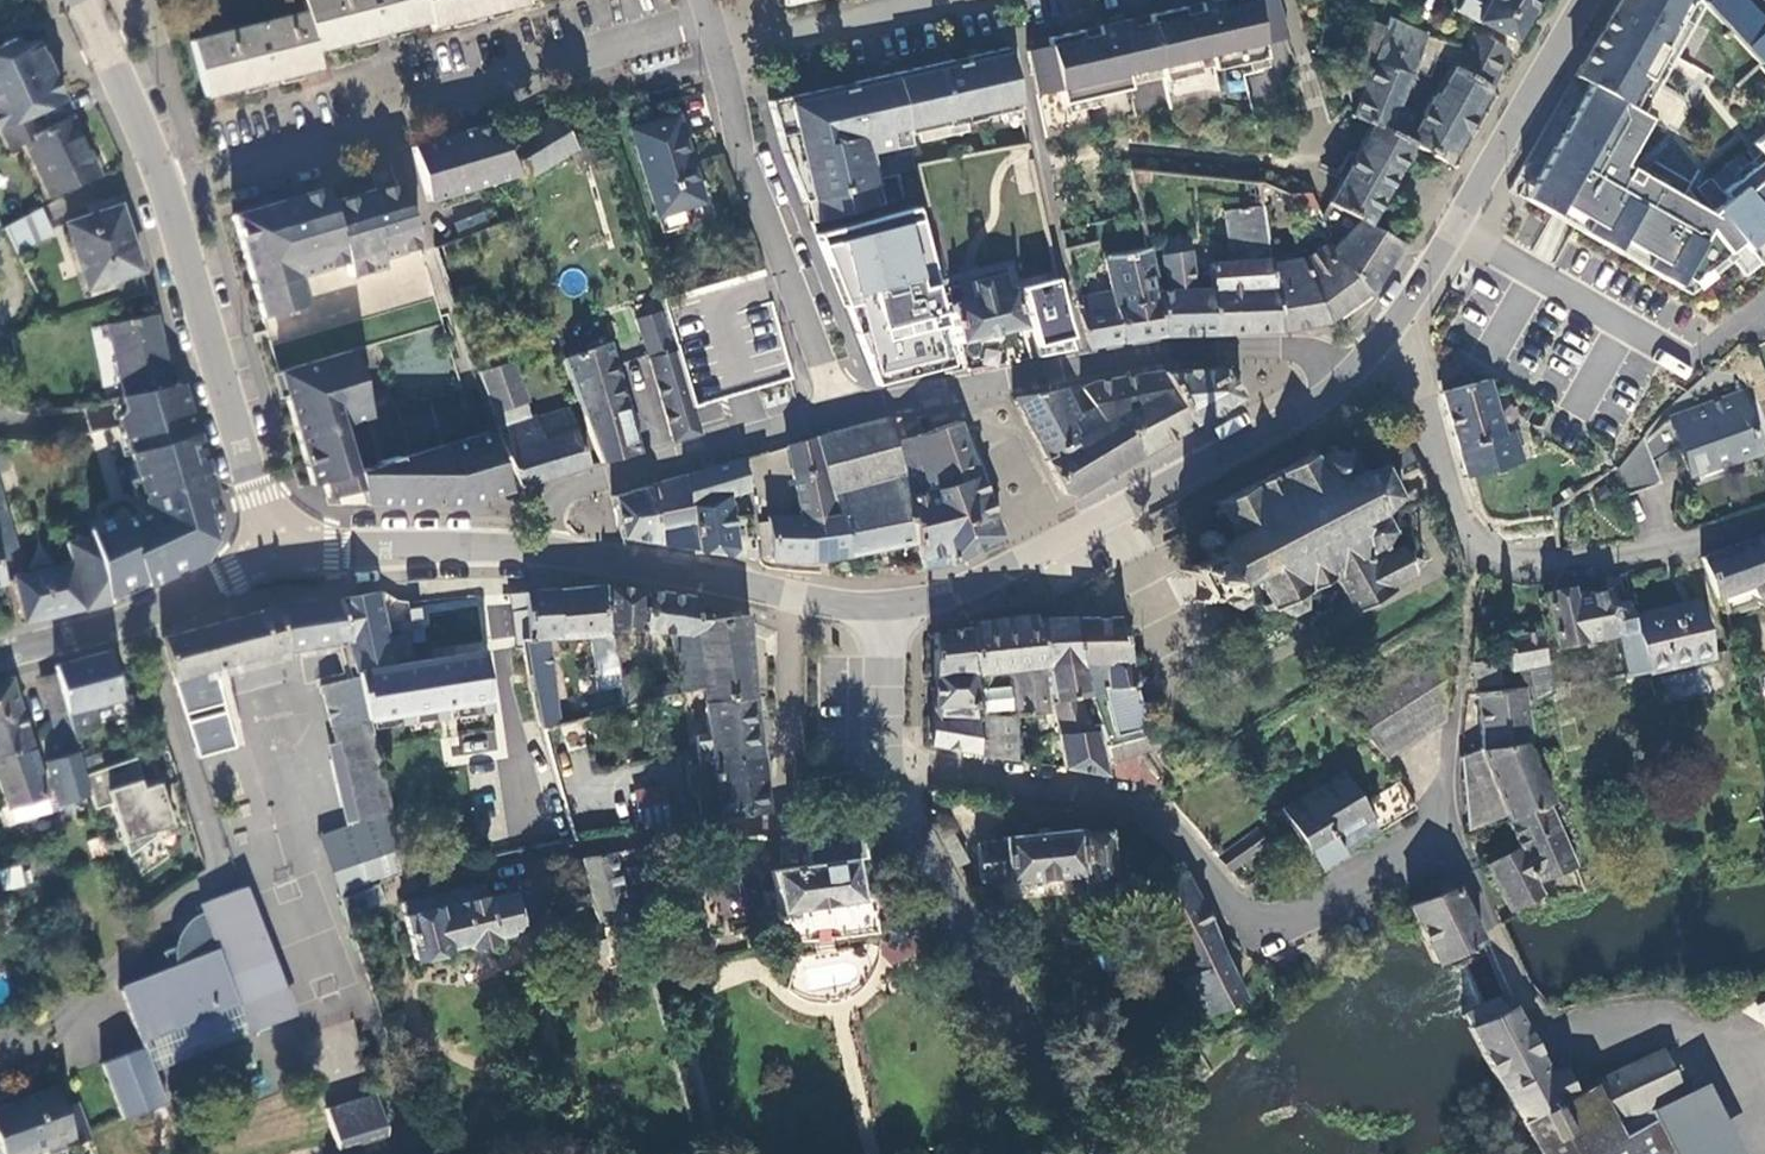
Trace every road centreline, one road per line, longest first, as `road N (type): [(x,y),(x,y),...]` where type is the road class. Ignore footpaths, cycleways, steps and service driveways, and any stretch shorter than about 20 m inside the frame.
road 1 (residential): [(1439,843),(1257,932),(1158,814),(1108,794),(882,768)]
road 2 (residential): [(715,31),(382,119),(169,190)]
road 3 (residential): [(0,1055),(62,1025),(163,917),(219,881),(135,626)]
road 4 (secondary): [(882,605),(931,601),(1099,527),(1357,370)]
road 5 (residential): [(1357,370),(1420,416),(1477,561),(1646,553),(1764,509)]
road 6 (residential): [(1357,370),(1297,350),(1188,349),(839,416)]
road 7 (residential): [(1439,843),(1526,1001),(1571,1044),(1693,1031),(1762,1153)]
road 8 (secondary): [(1357,370),(1408,309),(1586,0)]
road 9 (primary): [(1082,1153),(882,768)]
road 10 (residential): [(723,56),(742,155),(839,416)]
road 11 (primary): [(169,190),(261,503),(281,545)]
road 12 (residential): [(839,416),(564,484),(553,512),(553,550)]
road 13 (primary): [(882,605),(794,598),(553,550)]
road 14 (primary): [(553,550),(334,552),(281,545)]
road 15 (residential): [(723,56),(947,0)]
road 16 (primary): [(82,0),(169,190)]
road 17 (residential): [(135,626),(281,545)]
road 18 (primary): [(882,768),(882,605)]
road 19 (residential): [(0,660),(135,626)]
road 20 (residential): [(1454,719),(1439,843)]

